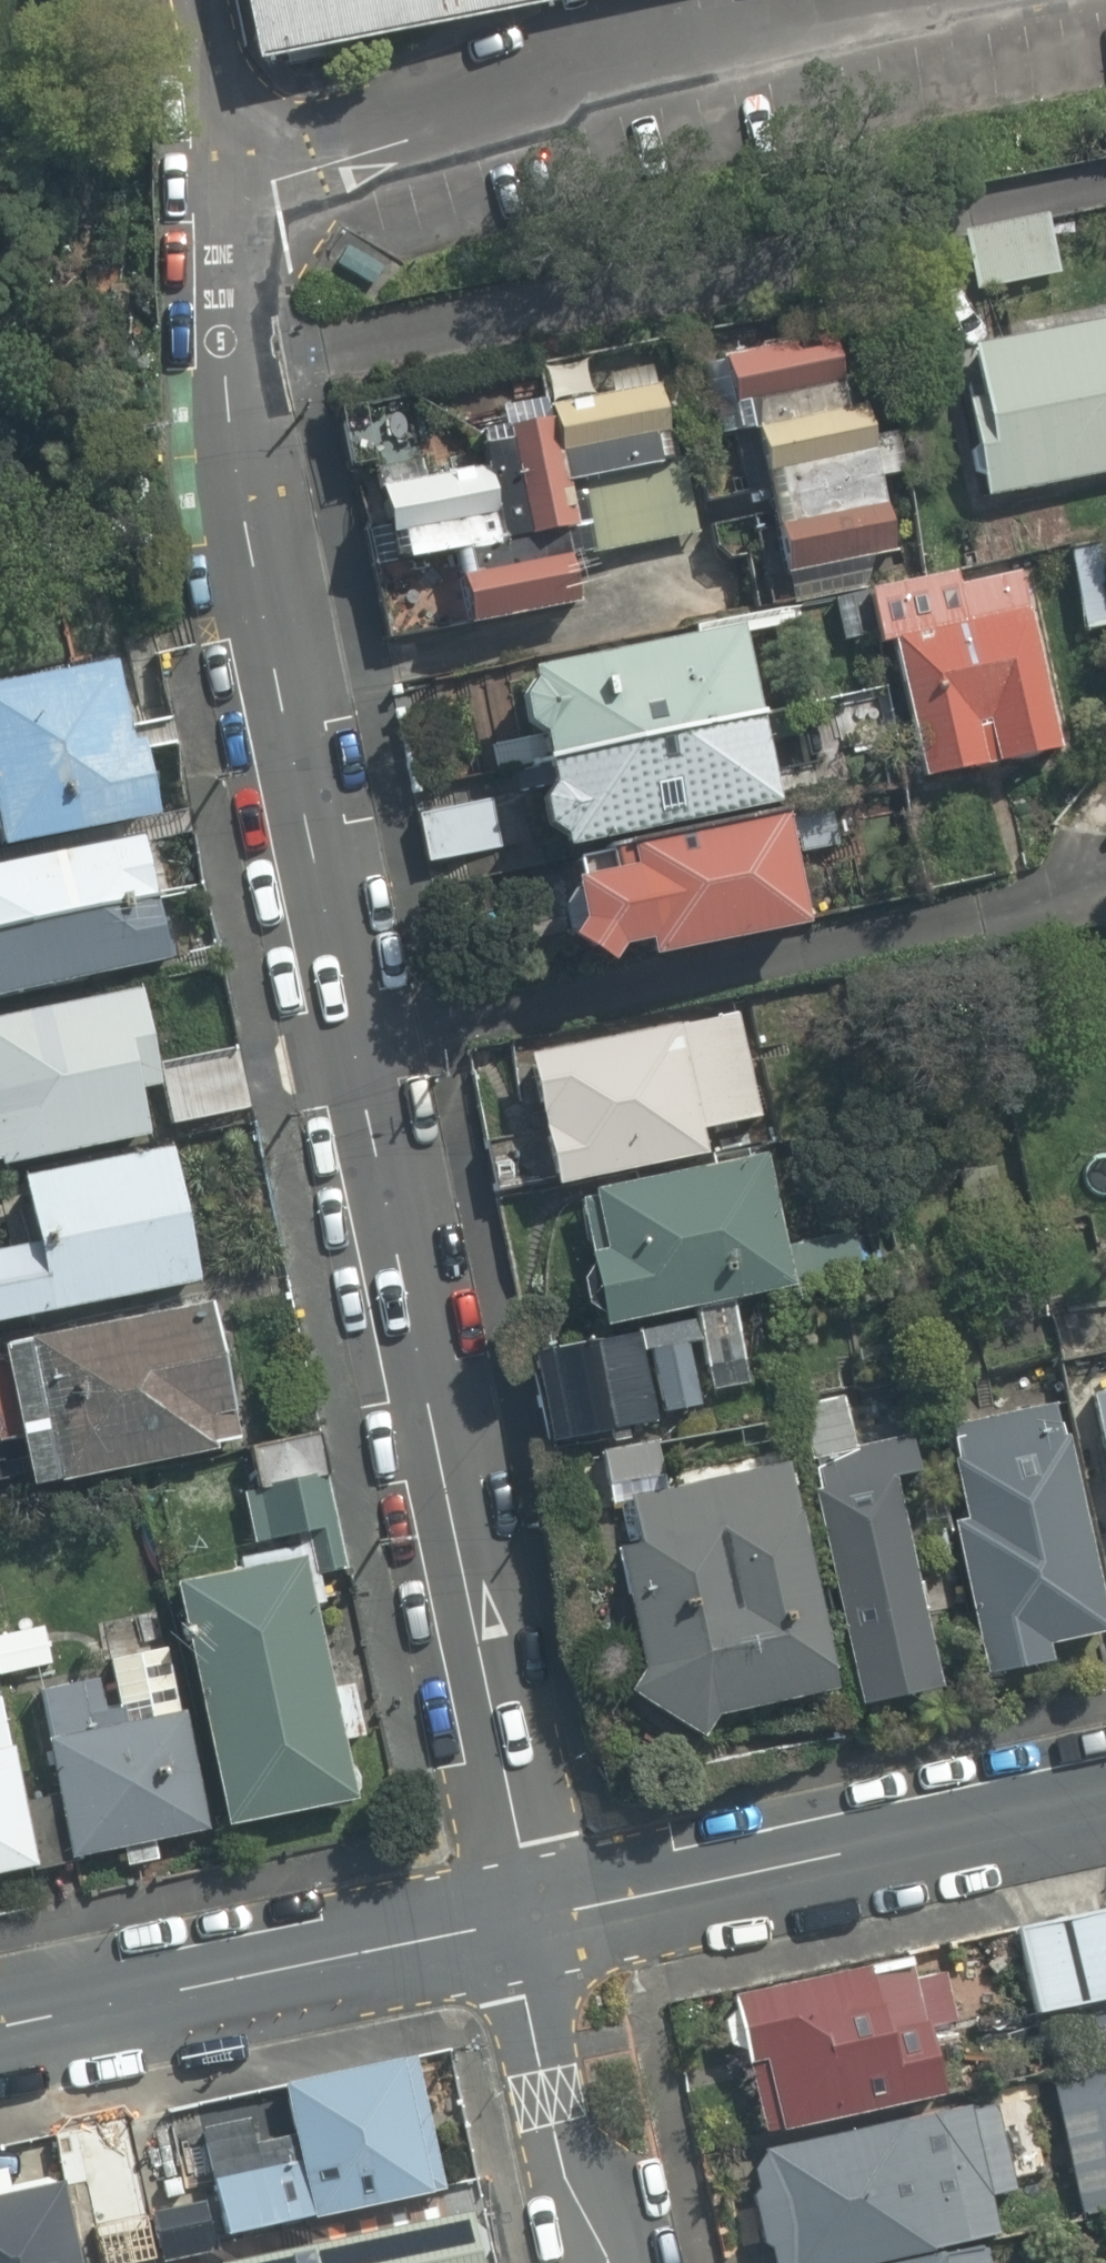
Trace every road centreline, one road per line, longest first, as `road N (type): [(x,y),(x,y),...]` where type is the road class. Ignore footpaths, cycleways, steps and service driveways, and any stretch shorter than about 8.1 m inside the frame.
road 1 (residential): [(529,1918),(518,1819),(212,295),(227,218),(254,149),(965,0)]
road 2 (unclassified): [(529,1918),(1105,1791)]
road 3 (tertiary): [(0,2025),(529,1918)]
road 4 (tertiary): [(610,2262),(570,2176),(531,1992),(529,1918)]

